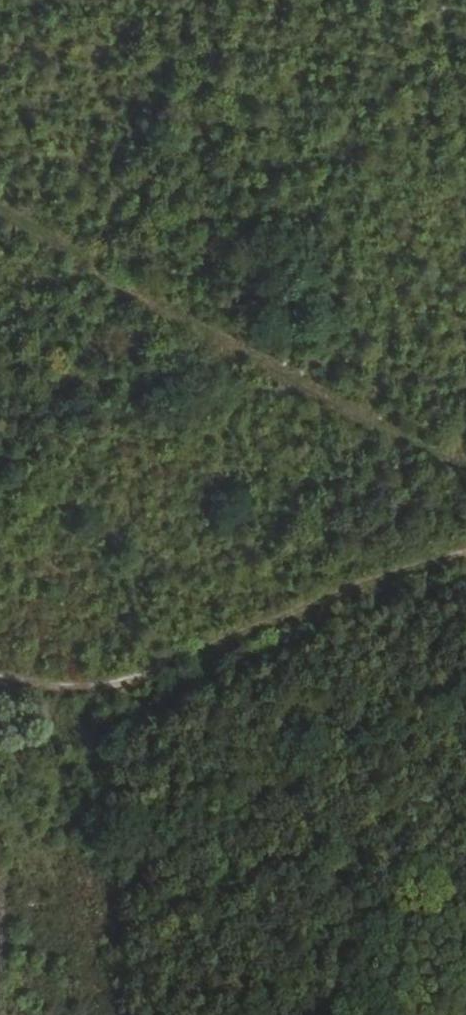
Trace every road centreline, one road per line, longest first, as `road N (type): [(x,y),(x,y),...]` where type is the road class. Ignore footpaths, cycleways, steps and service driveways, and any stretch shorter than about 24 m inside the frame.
road 1 (track): [(465,476),(0,213)]
road 2 (track): [(0,678),(63,691),(126,690),(465,559)]

